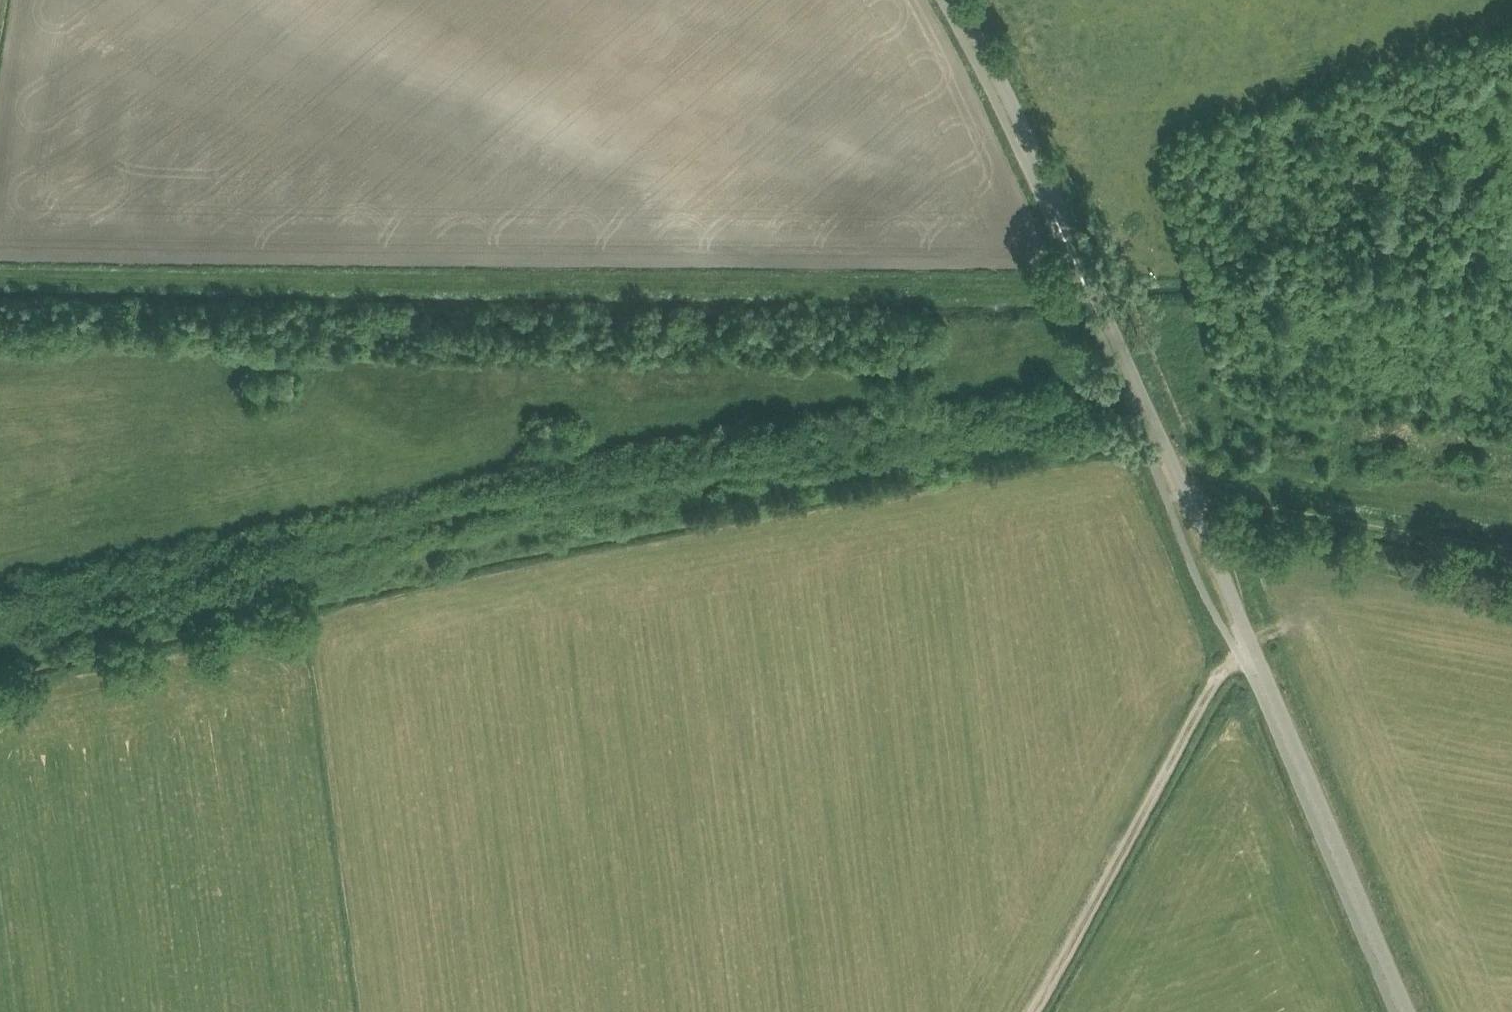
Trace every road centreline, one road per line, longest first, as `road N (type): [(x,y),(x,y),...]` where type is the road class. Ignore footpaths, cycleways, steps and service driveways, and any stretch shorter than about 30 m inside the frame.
road 1 (unclassified): [(1408,1011),(1187,494),(957,0)]
road 2 (track): [(1240,655),(1222,673),(1036,1011)]

